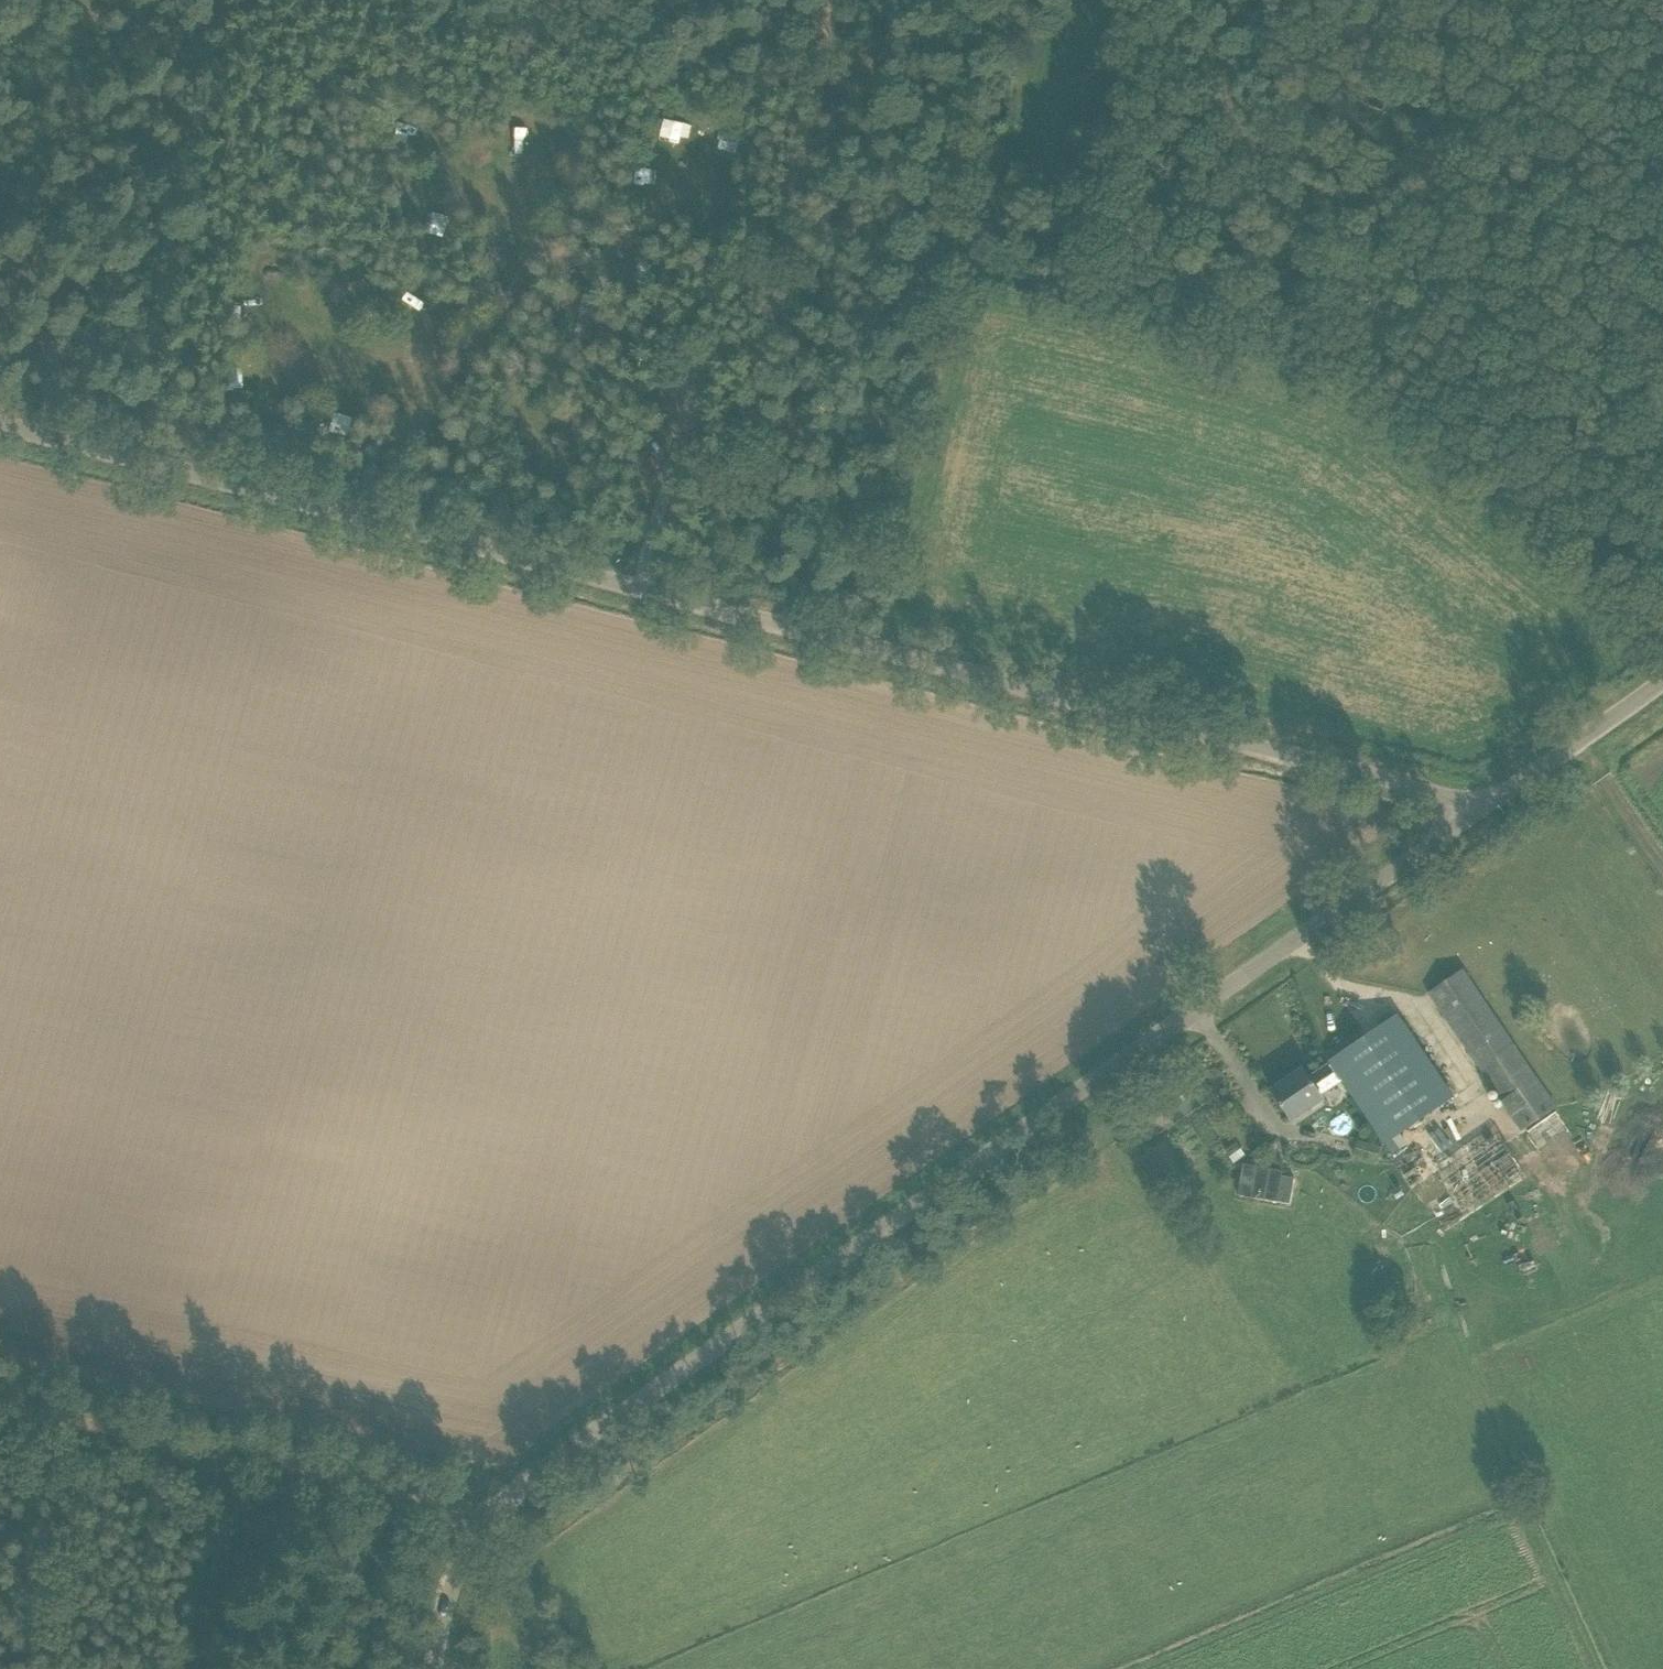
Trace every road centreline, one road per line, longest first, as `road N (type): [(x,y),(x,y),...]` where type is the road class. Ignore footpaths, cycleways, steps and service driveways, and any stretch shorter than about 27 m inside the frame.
road 1 (unclassified): [(1485,816),(0,434)]
road 2 (unclassified): [(432,1668),(452,1570),(506,1499),(994,1151),(1485,816)]
road 3 (track): [(556,1668),(487,1517),(0,1411)]
road 4 (track): [(831,0),(711,619)]
road 5 (unclassified): [(1485,816),(1662,681)]

